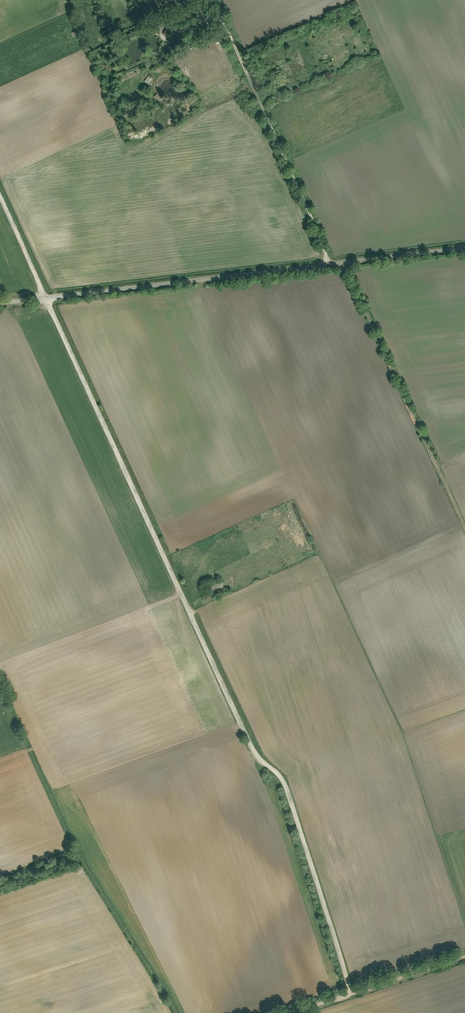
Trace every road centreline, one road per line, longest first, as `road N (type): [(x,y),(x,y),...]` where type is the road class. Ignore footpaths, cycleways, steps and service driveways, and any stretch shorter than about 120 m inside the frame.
road 1 (track): [(0,195),(253,749),(286,785),(352,994)]
road 2 (unclassified): [(464,246),(0,303)]
road 3 (unclassified): [(292,1012),(464,958)]

